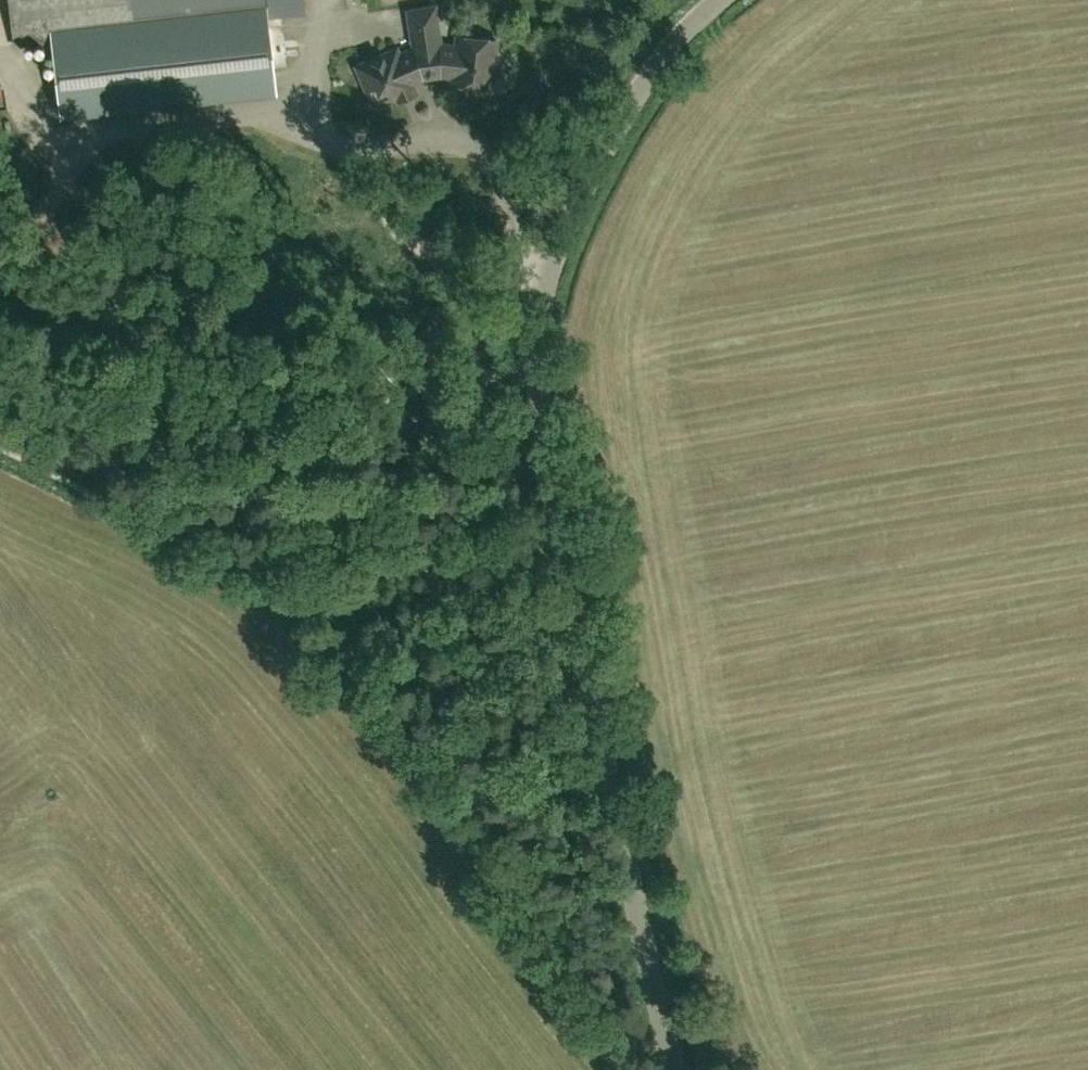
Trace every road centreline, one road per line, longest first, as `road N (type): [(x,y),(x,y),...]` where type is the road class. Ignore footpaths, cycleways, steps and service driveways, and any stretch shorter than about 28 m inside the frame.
road 1 (tertiary): [(676,1069),(641,933),(548,456),(536,354),(557,258)]
road 2 (track): [(548,285),(408,397),(325,428),(177,456),(72,460),(0,436)]
road 3 (tertiary): [(557,258),(593,171),(656,67),(721,0)]
road 4 (unclassified): [(557,258),(524,225),(481,139)]

